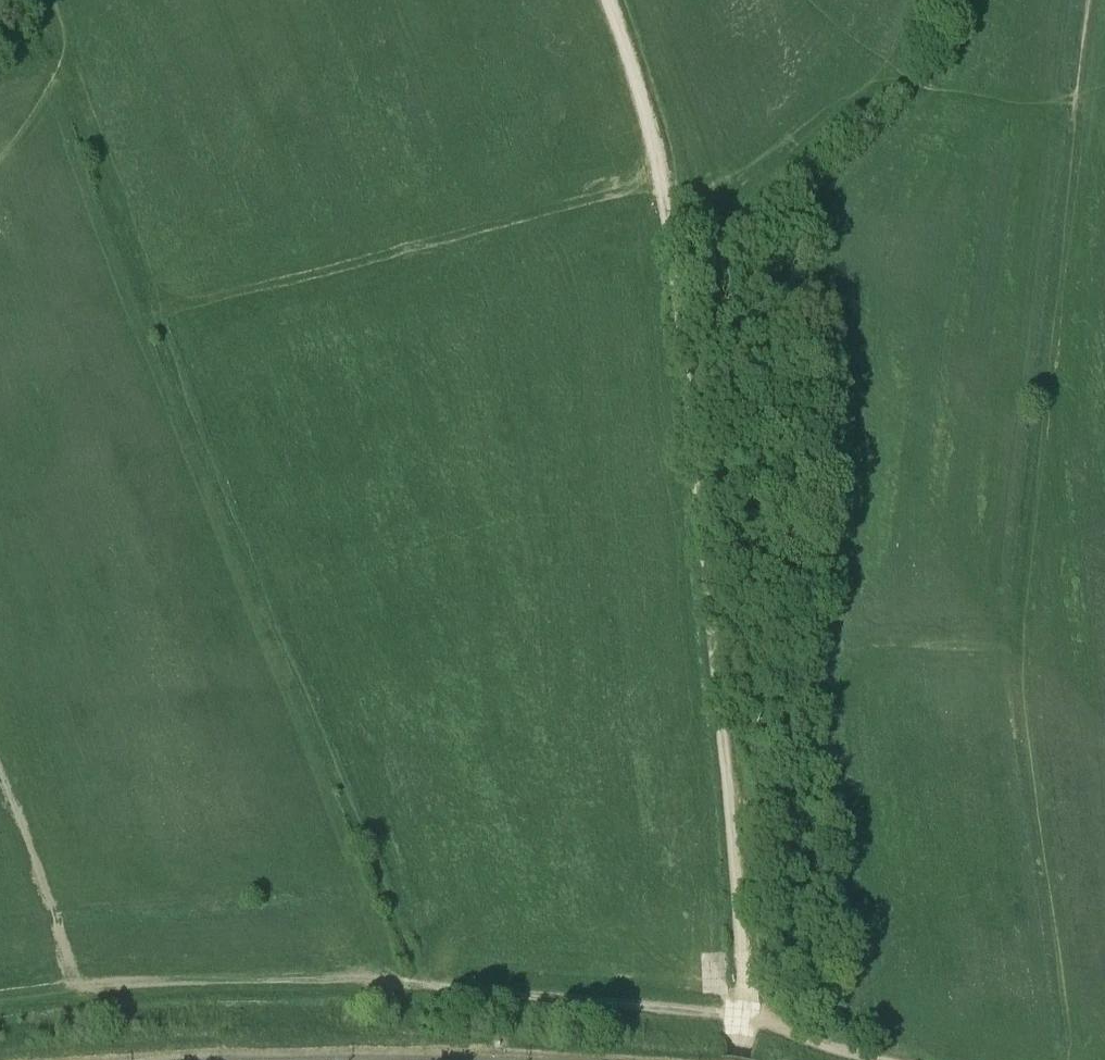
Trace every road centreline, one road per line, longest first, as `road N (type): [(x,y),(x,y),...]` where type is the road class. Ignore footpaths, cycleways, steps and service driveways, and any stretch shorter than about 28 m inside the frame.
road 1 (track): [(32,0),(424,987)]
road 2 (track): [(609,0),(649,115),(682,311),(743,1018)]
road 3 (track): [(743,1018),(424,987)]
road 4 (track): [(885,1059),(743,1018)]

